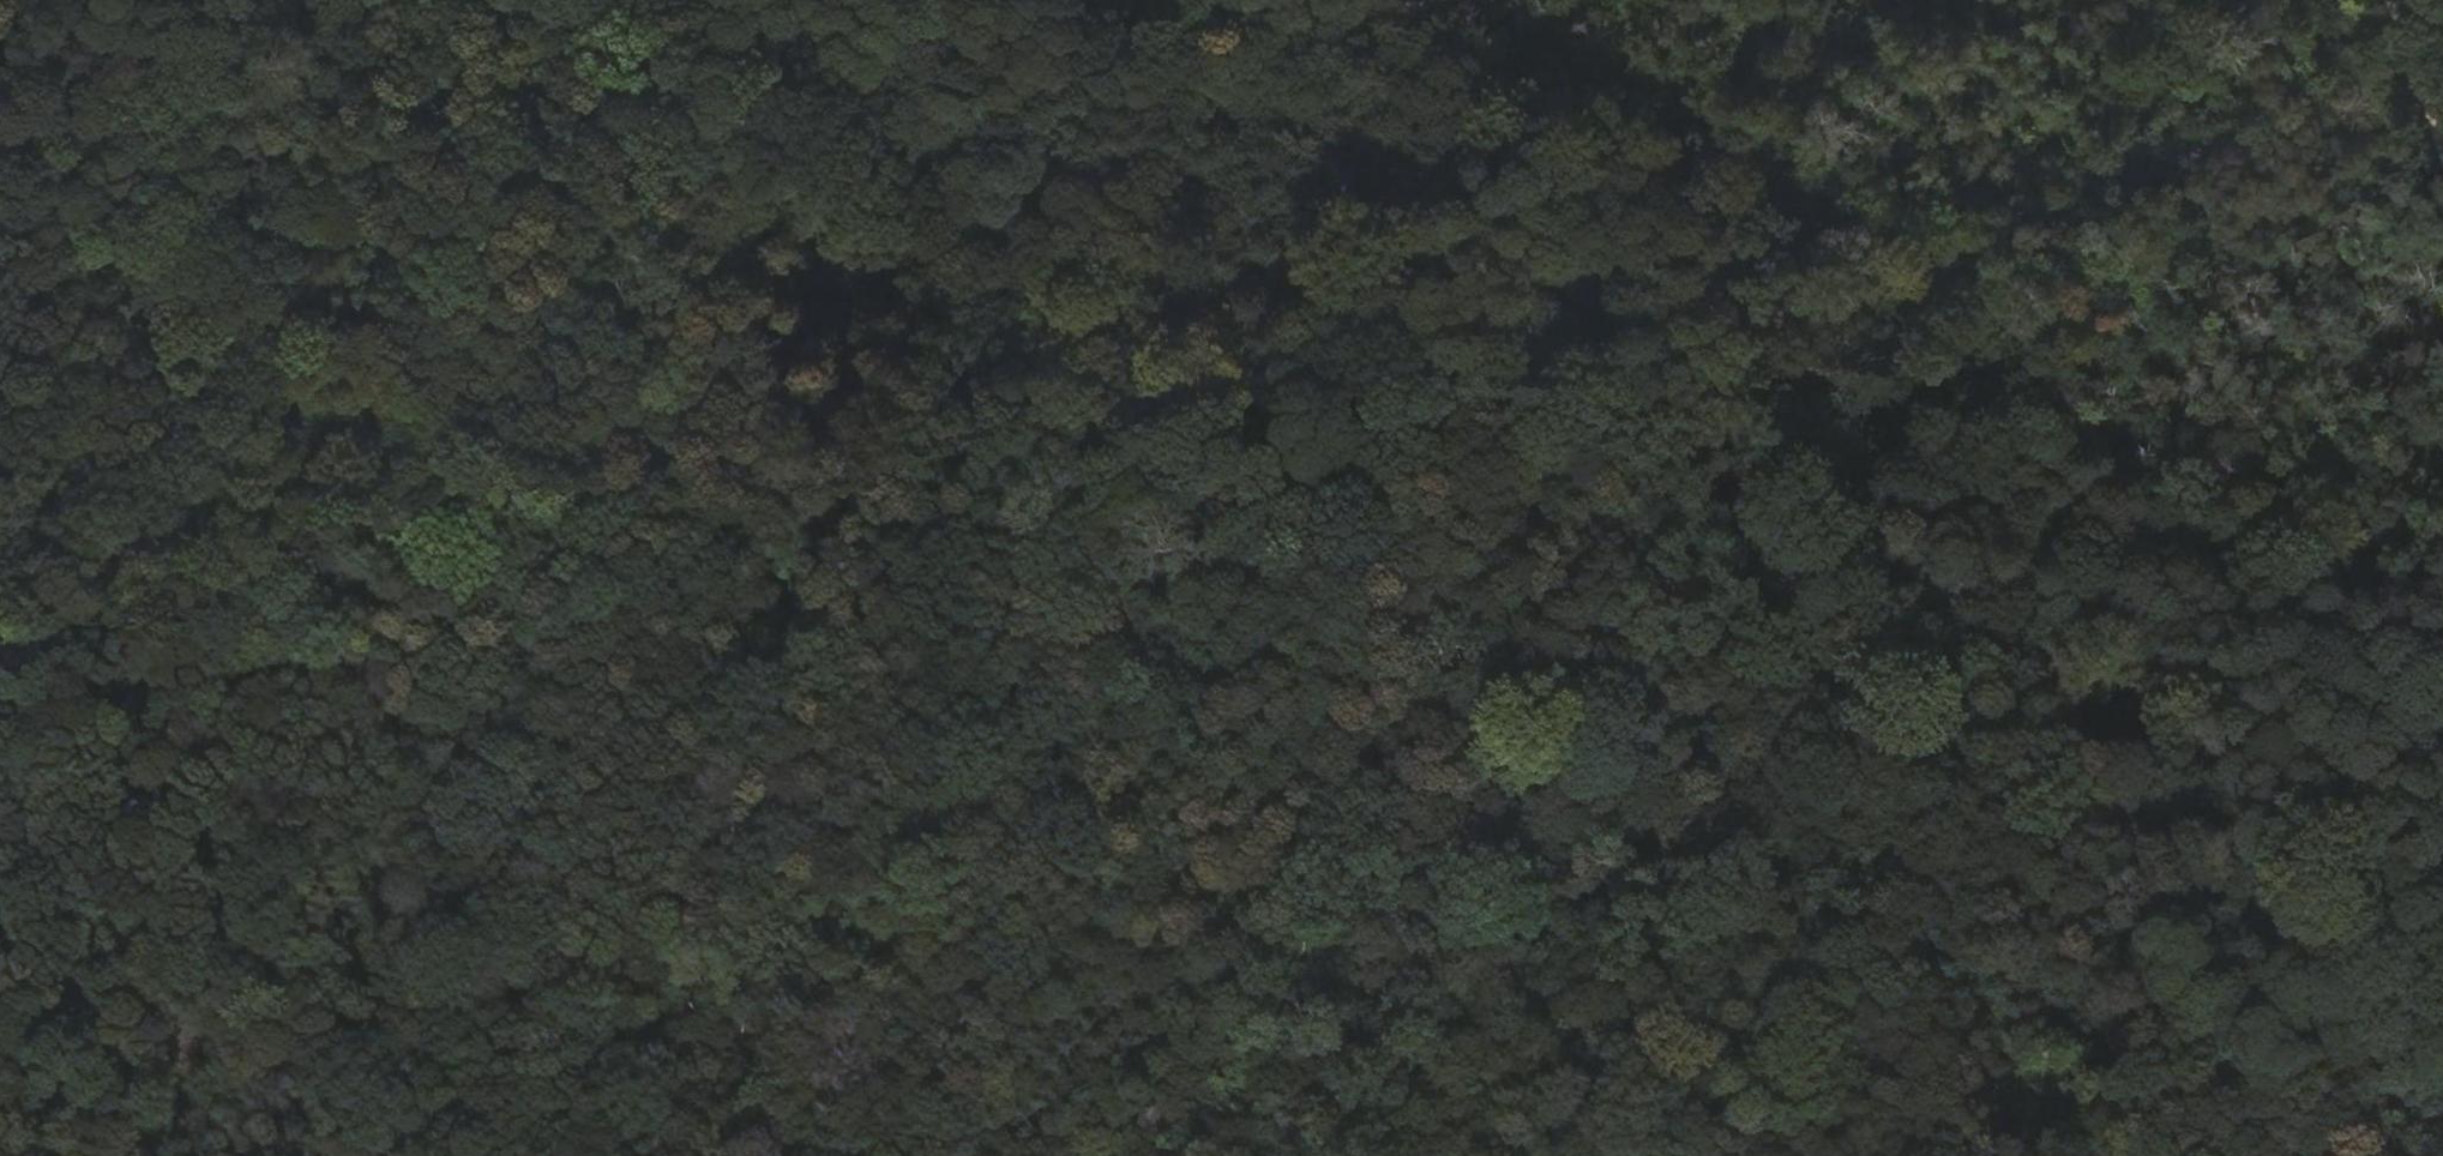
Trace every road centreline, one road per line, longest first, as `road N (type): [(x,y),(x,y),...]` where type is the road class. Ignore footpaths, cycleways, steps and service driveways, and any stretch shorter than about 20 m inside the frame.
road 1 (track): [(558,0),(494,1155)]
road 2 (track): [(2399,0),(2442,128)]

